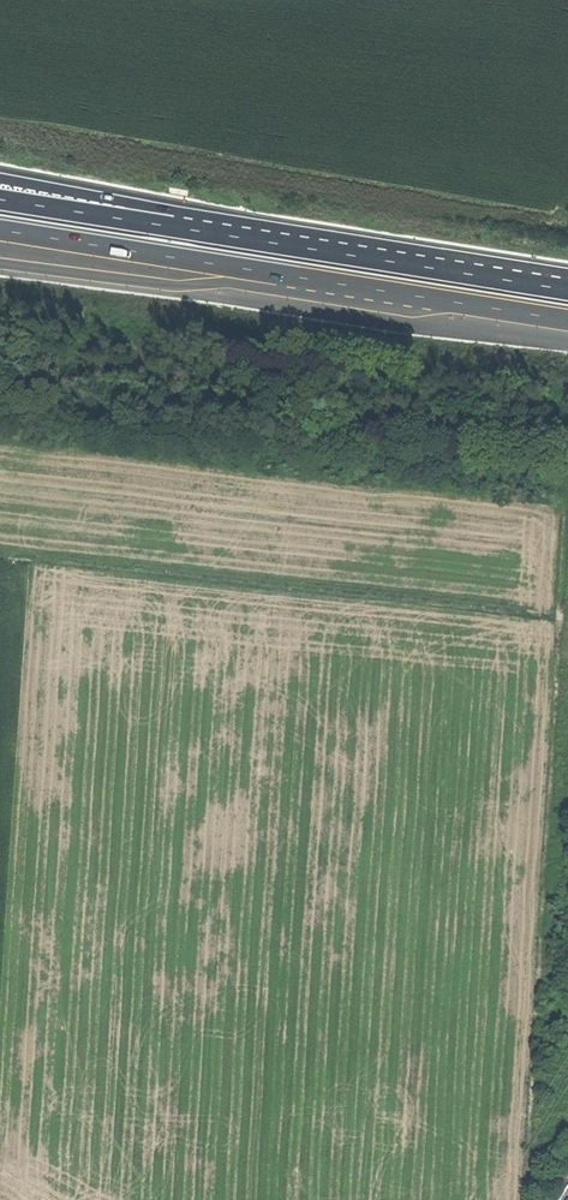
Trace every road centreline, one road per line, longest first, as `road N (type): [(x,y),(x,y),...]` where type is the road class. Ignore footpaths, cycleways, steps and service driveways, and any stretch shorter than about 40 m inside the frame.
road 1 (track): [(524,1199),(566,503)]
road 2 (trunk): [(0,230),(567,320)]
road 3 (trunk): [(0,262),(567,327)]
road 4 (track): [(0,554),(560,616)]
road 5 (trunk): [(363,257),(0,178)]
road 6 (trunk): [(363,257),(0,199)]
road 7 (trunk): [(567,290),(363,257)]

